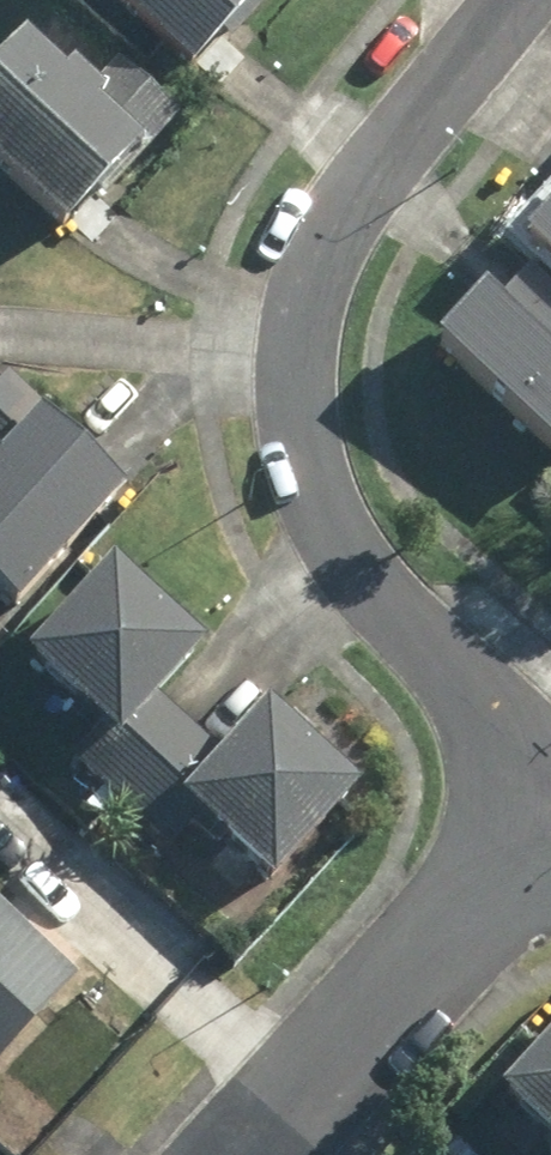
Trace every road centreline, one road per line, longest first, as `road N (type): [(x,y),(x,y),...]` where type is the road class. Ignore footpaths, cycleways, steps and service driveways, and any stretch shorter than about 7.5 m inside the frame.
road 1 (residential): [(550,764),(402,617),(332,533),(304,451),(294,380),(303,295),(331,229),(530,0)]
road 2 (residential): [(550,812),(243,1154)]

